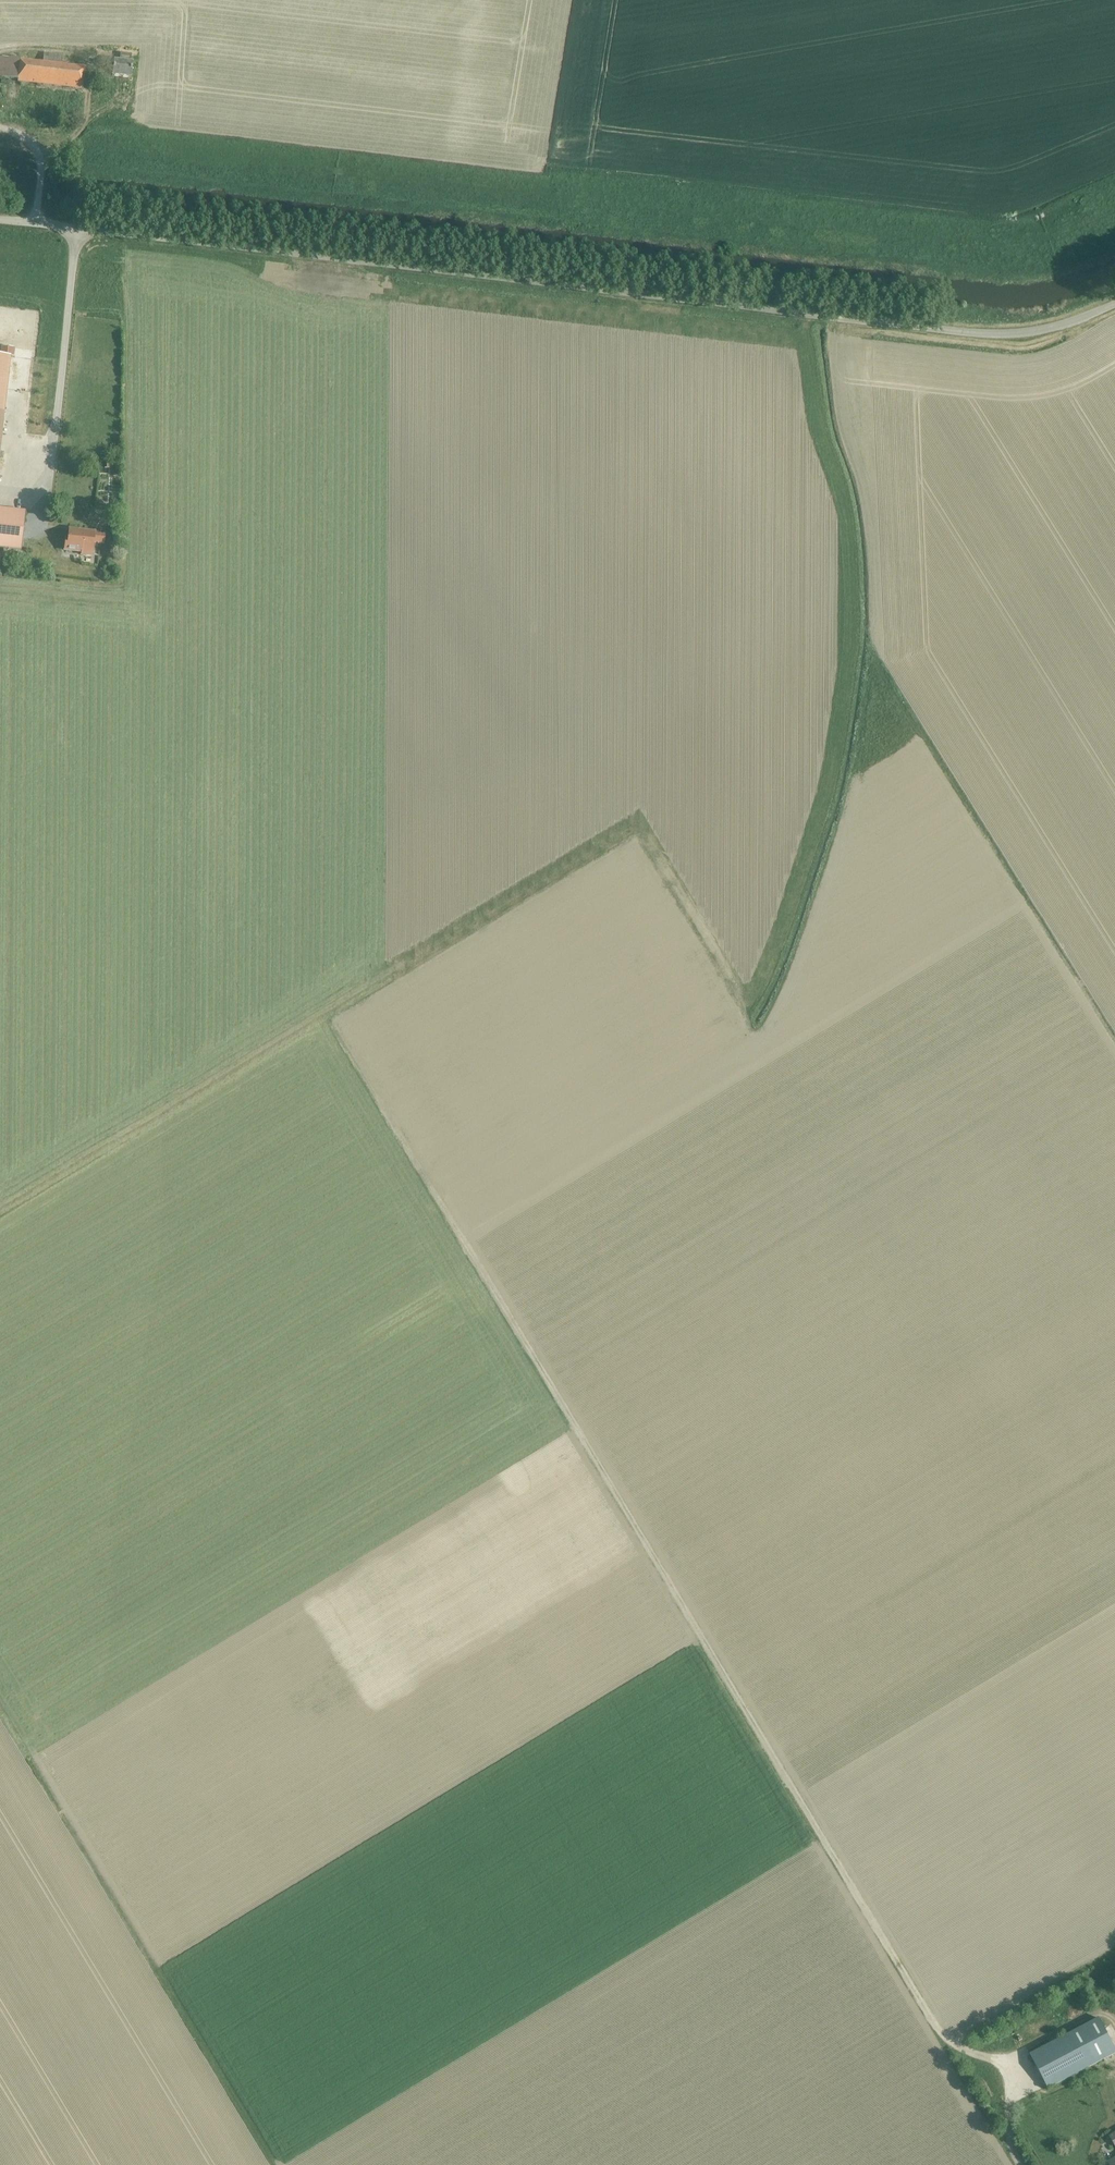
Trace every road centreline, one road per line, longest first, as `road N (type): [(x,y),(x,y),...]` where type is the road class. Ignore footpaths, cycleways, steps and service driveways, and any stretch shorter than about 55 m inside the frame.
road 1 (track): [(954,2045),(937,2030),(342,1031)]
road 2 (unclassified): [(34,223),(952,331),(1021,333),(1114,305)]
road 3 (track): [(755,1003),(835,771),(850,685),(854,578),(843,483),(823,430),(803,314)]

